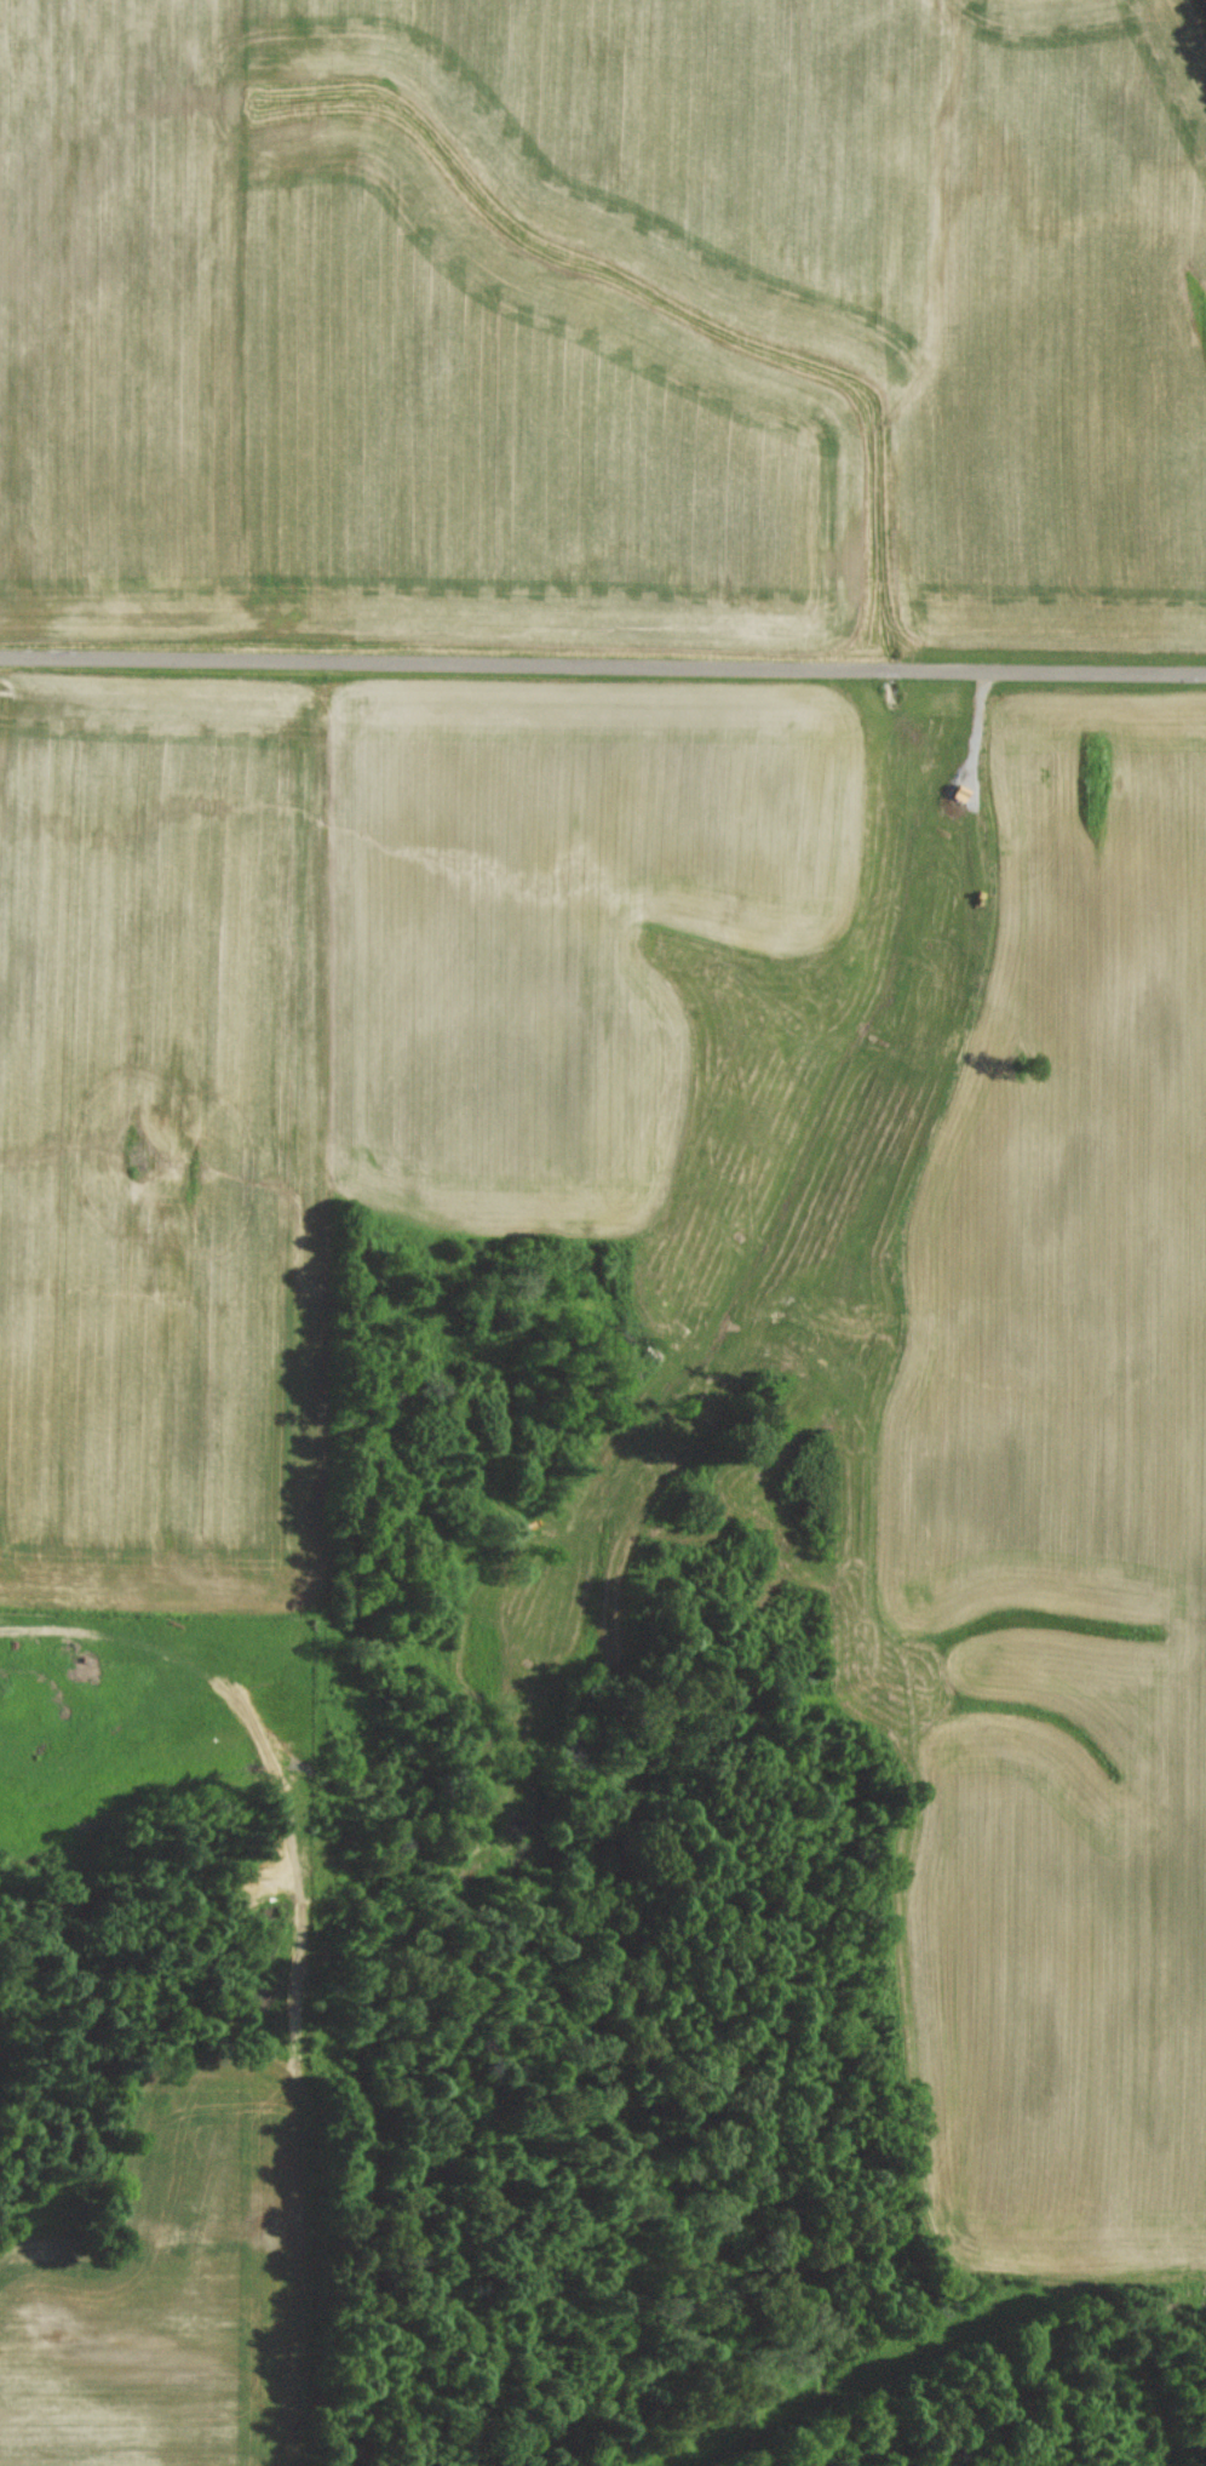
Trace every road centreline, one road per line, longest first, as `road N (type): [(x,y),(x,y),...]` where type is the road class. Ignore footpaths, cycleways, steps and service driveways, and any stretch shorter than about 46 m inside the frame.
road 1 (residential): [(0,657),(1205,678)]

